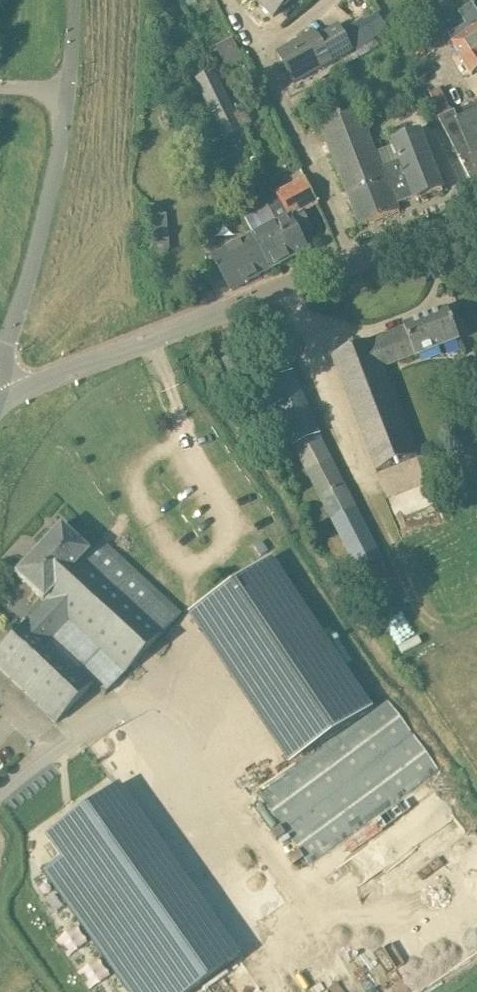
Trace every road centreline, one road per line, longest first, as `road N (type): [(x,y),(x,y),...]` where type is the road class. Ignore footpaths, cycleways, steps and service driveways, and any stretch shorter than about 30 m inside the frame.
road 1 (tertiary): [(8,392),(357,262)]
road 2 (unclassified): [(8,392),(3,354),(68,89)]
road 3 (residential): [(357,262),(262,54)]
road 4 (tertiary): [(357,262),(476,217)]

